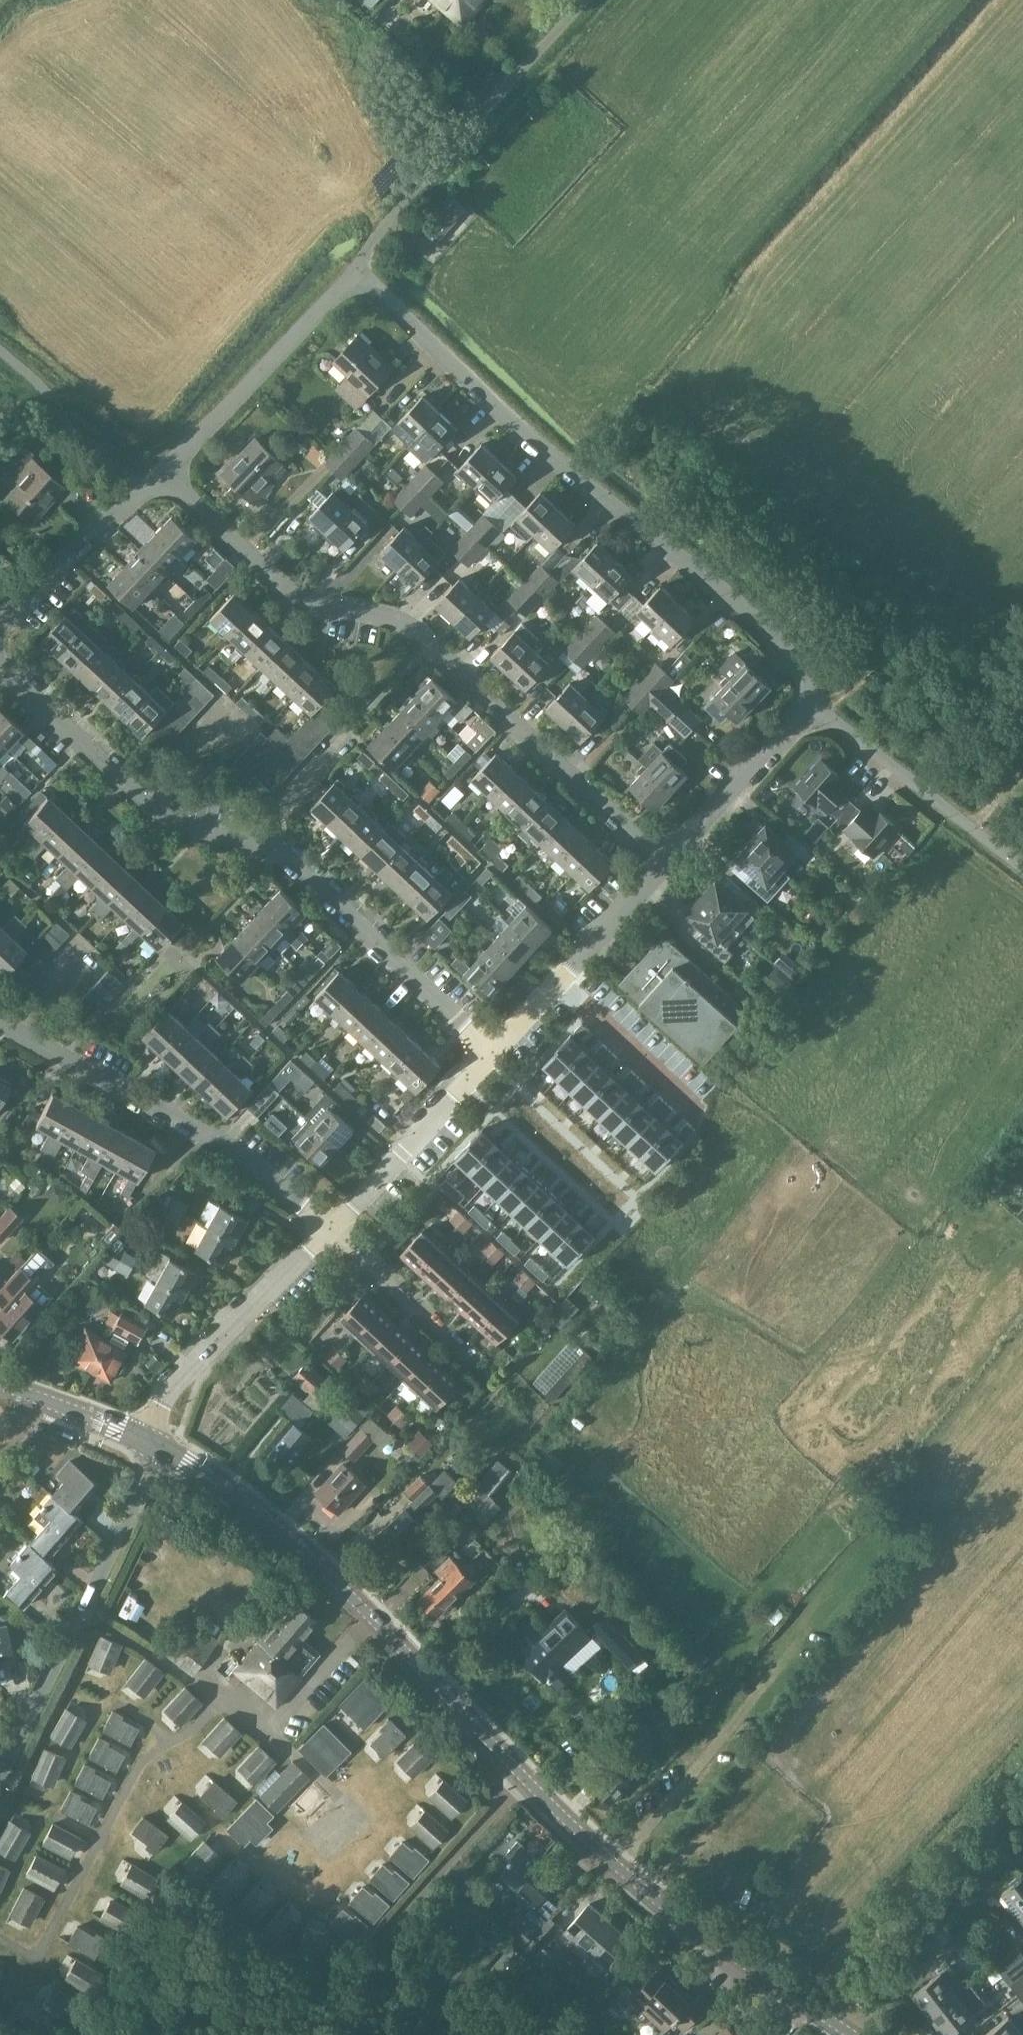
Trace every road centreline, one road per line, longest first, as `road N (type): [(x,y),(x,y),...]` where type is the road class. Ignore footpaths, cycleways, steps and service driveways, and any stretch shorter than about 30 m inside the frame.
road 1 (residential): [(664,863),(418,633),(397,620),(295,596),(162,474)]
road 2 (residential): [(494,1051),(280,854),(160,818),(0,669)]
road 3 (residential): [(814,698),(787,651),(748,612),(549,456),(357,271)]
road 4 (tertiary): [(524,1779),(302,1551),(160,1448)]
road 5 (tertiary): [(852,2034),(639,1887),(524,1779)]
road 6 (residential): [(330,1228),(231,1149),(0,1022)]
road 7 (residential): [(0,1773),(160,1448)]
road 8 (residential): [(357,271),(385,226),(586,0)]
road 9 (unclassified): [(344,2034),(375,1949),(524,1779)]
road 10 (residential): [(143,1440),(161,1402),(330,1228)]
road 11 (residential): [(162,474),(357,271)]
road 12 (residential): [(1022,869),(814,698)]
road 13 (residential): [(330,1228),(494,1051)]
road 14 (residential): [(0,630),(162,474)]
road 15 (residential): [(664,863),(814,698)]
road 16 (residential): [(701,1117),(556,981)]
road 17 (residential): [(330,1228),(475,1360)]
road 18 (residential): [(556,981),(664,863)]
road 19 (tertiary): [(143,1440),(0,1385)]
road 20 (track): [(822,708),(924,601)]

